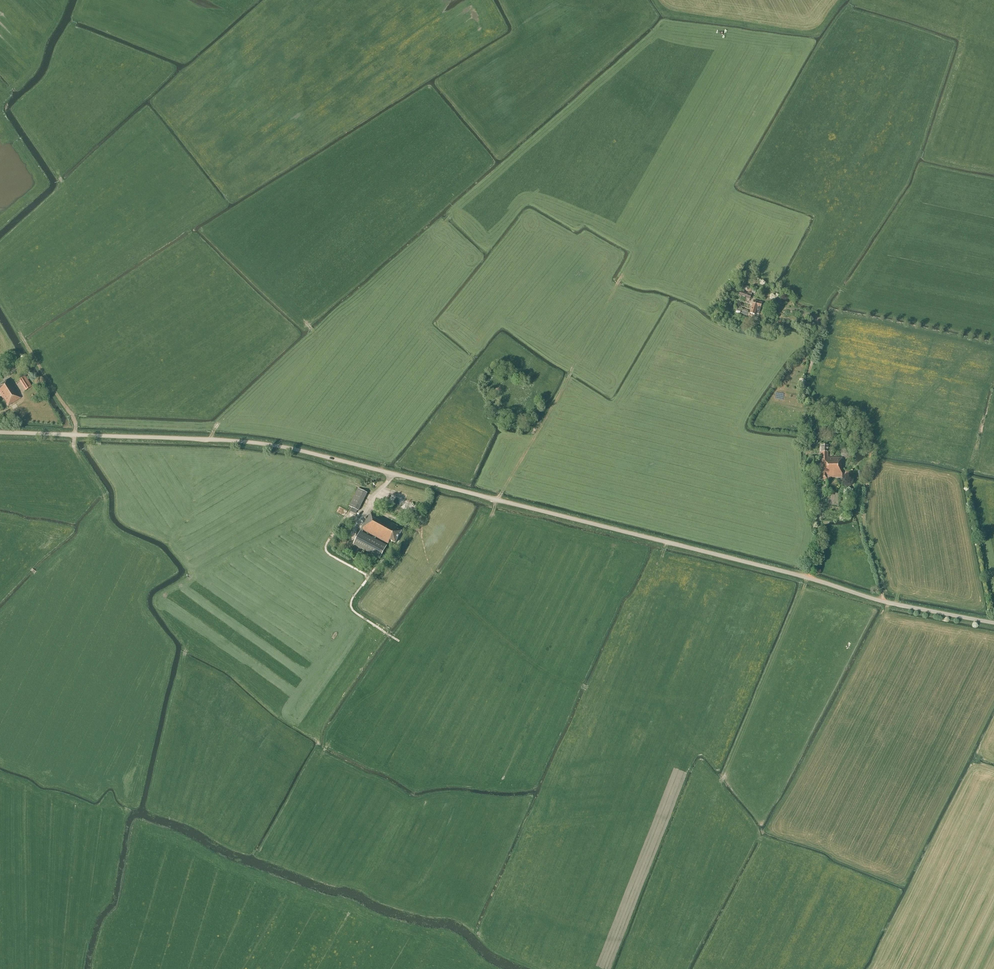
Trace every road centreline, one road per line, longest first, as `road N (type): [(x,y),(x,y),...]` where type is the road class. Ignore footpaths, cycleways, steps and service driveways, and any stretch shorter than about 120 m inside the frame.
road 1 (unclassified): [(993,623),(295,450),(0,432)]
road 2 (track): [(882,601),(864,530),(869,429),(861,417),(806,395),(821,328),(792,308)]
road 3 (track): [(497,500),(575,364)]
road 4 (track): [(399,641),(351,605),(384,556)]

